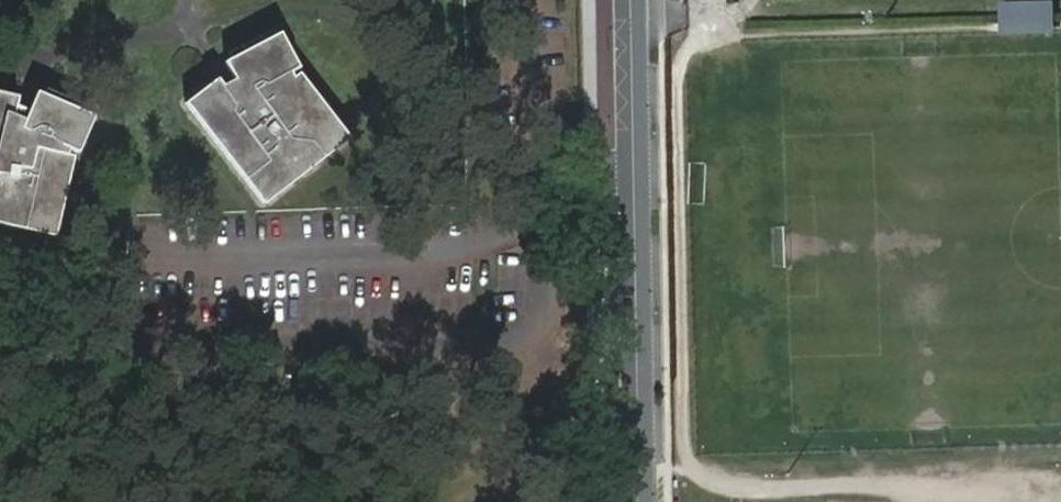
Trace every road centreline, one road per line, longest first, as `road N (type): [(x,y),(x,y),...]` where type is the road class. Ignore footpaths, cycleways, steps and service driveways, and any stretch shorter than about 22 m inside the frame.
road 1 (secondary): [(624,501),(619,0)]

